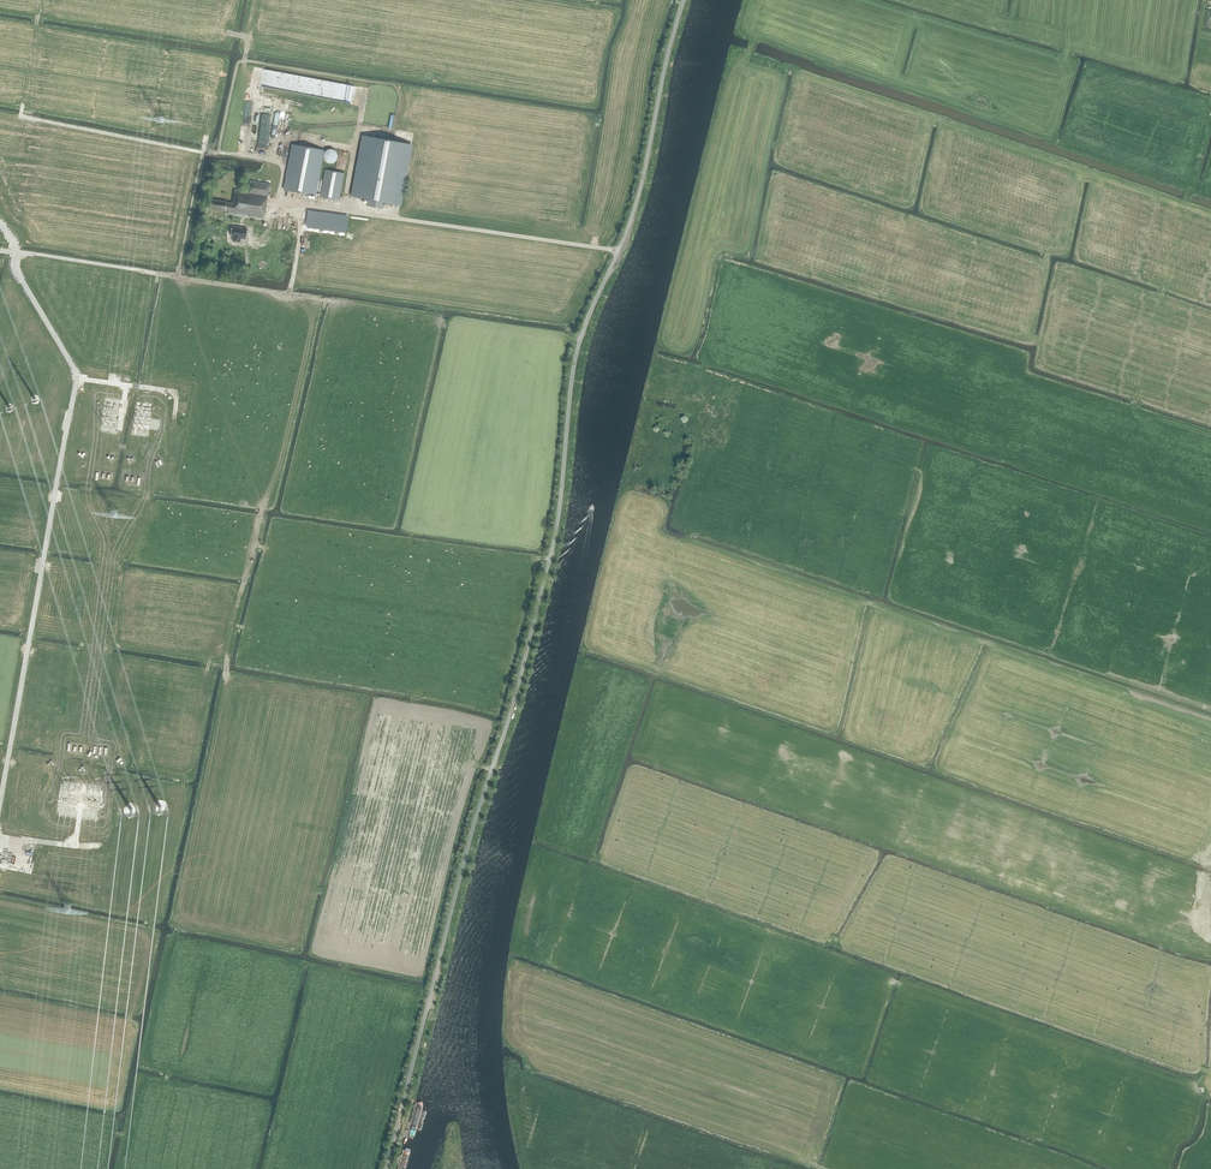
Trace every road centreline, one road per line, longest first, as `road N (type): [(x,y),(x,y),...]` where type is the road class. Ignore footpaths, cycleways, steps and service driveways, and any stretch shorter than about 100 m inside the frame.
road 1 (unclassified): [(385,1168),(552,545),(575,357),(633,213),(683,0)]

